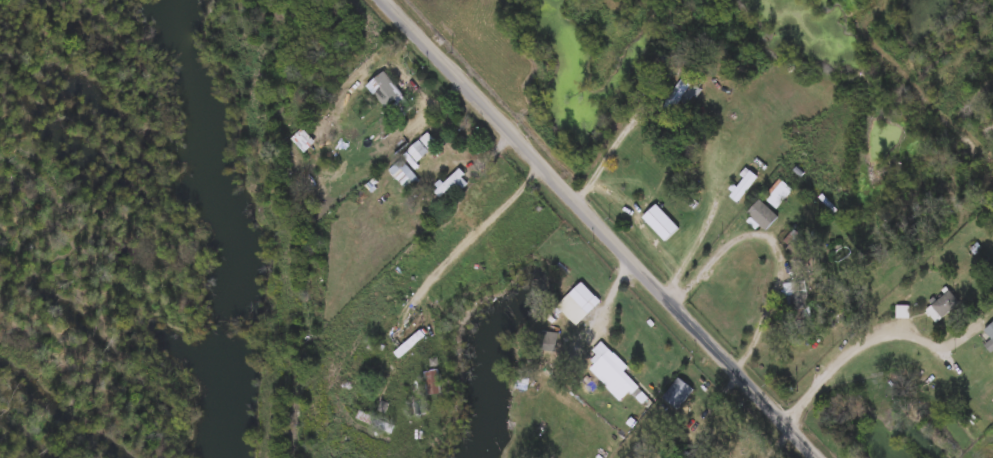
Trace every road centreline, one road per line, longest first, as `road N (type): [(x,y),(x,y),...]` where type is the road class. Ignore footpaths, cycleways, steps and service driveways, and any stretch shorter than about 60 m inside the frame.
road 1 (residential): [(824,457),(390,0)]
road 2 (residential): [(542,163),(433,282),(418,366)]
road 3 (residential): [(761,342),(788,270),(779,237),(765,228),(743,239),(679,302)]
road 4 (residential): [(787,420),(829,375),(834,357),(931,307)]
road 5 (residential): [(415,25),(405,55),(411,84),(471,153)]

